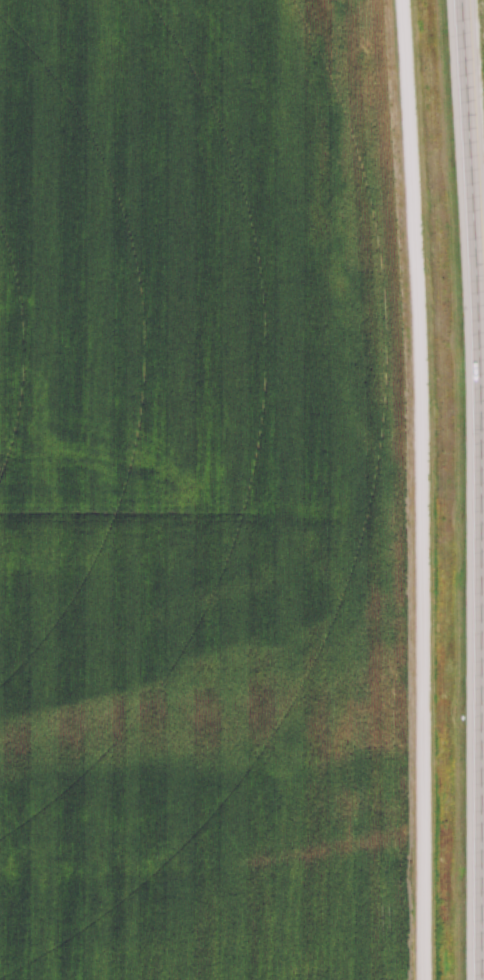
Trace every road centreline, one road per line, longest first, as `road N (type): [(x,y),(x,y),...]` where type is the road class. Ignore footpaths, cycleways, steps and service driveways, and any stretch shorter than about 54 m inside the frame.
road 1 (motorway): [(461,0),(480,346),(481,979)]
road 2 (residential): [(421,979),(423,445),(403,0)]

